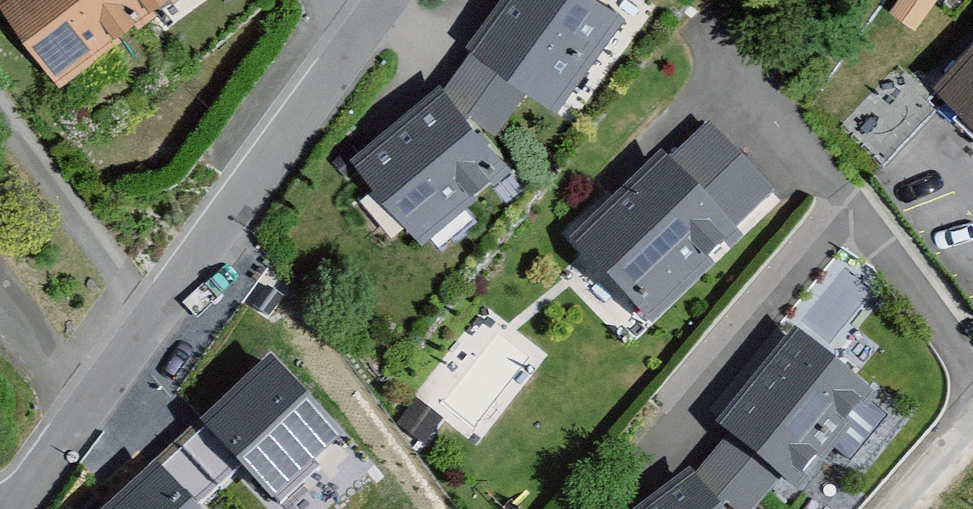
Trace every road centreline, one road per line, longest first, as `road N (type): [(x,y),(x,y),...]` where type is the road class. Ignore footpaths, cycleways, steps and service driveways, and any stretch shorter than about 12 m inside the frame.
road 1 (residential): [(379,0),(9,508)]

